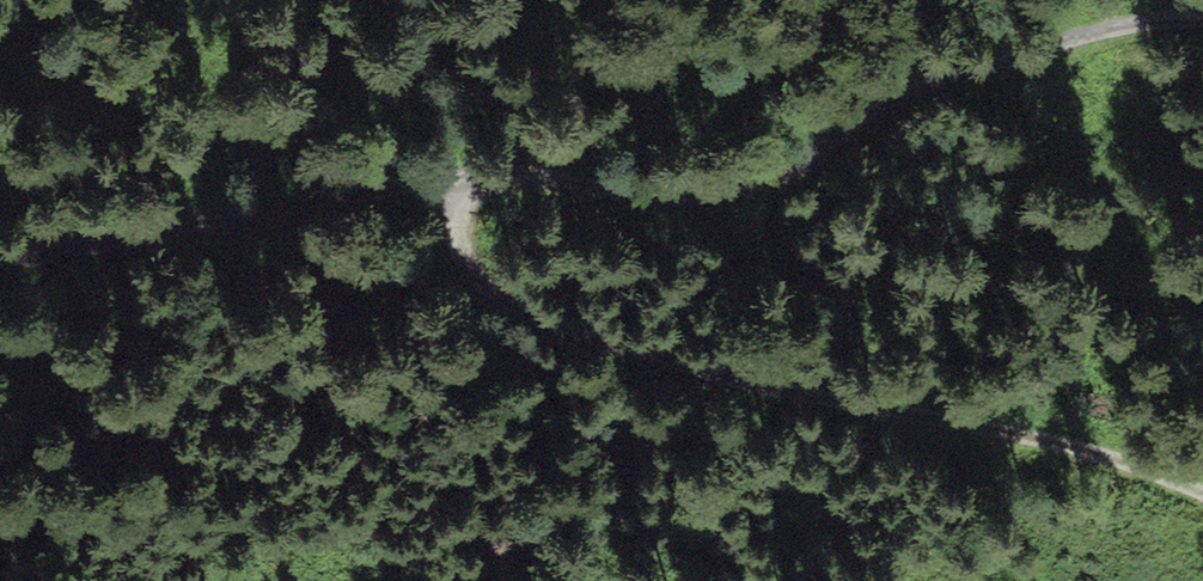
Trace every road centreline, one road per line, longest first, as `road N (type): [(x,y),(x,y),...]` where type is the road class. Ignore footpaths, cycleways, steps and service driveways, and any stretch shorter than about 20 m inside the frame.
road 1 (track): [(456,180),(493,288),(533,309),(722,372),(1042,434),(1202,491)]
road 2 (track): [(456,180),(506,176),(624,200),(731,192),(803,163),(862,110),(921,83),(1105,27),(1202,21)]
road 3 (track): [(0,262),(456,180)]

